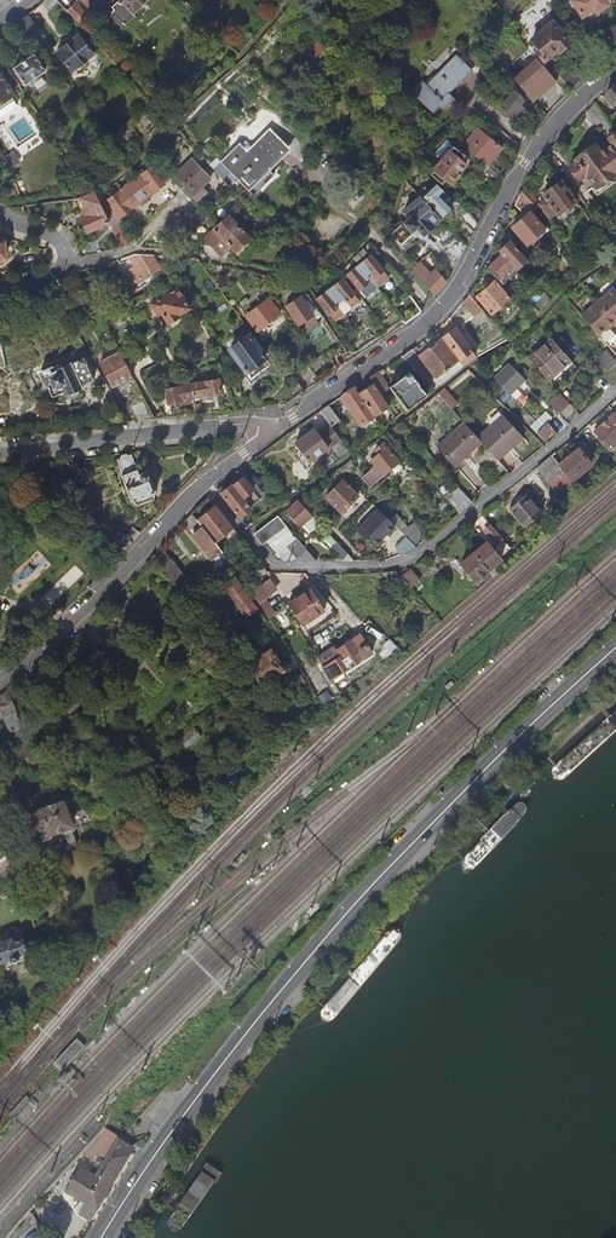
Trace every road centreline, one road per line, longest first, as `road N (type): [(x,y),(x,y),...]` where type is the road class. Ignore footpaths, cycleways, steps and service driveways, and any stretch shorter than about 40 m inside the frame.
road 1 (secondary): [(102,1237),(221,1066),(357,902),(615,649)]
road 2 (residential): [(204,484),(274,566),(407,561),(615,391)]
road 3 (residential): [(270,435),(436,316),(538,144),(615,73)]
road 4 (residential): [(0,686),(204,484)]
road 5 (residential): [(0,451),(247,424),(270,435)]
road 6 (residential): [(0,218),(55,238),(66,259),(56,274),(0,292)]

